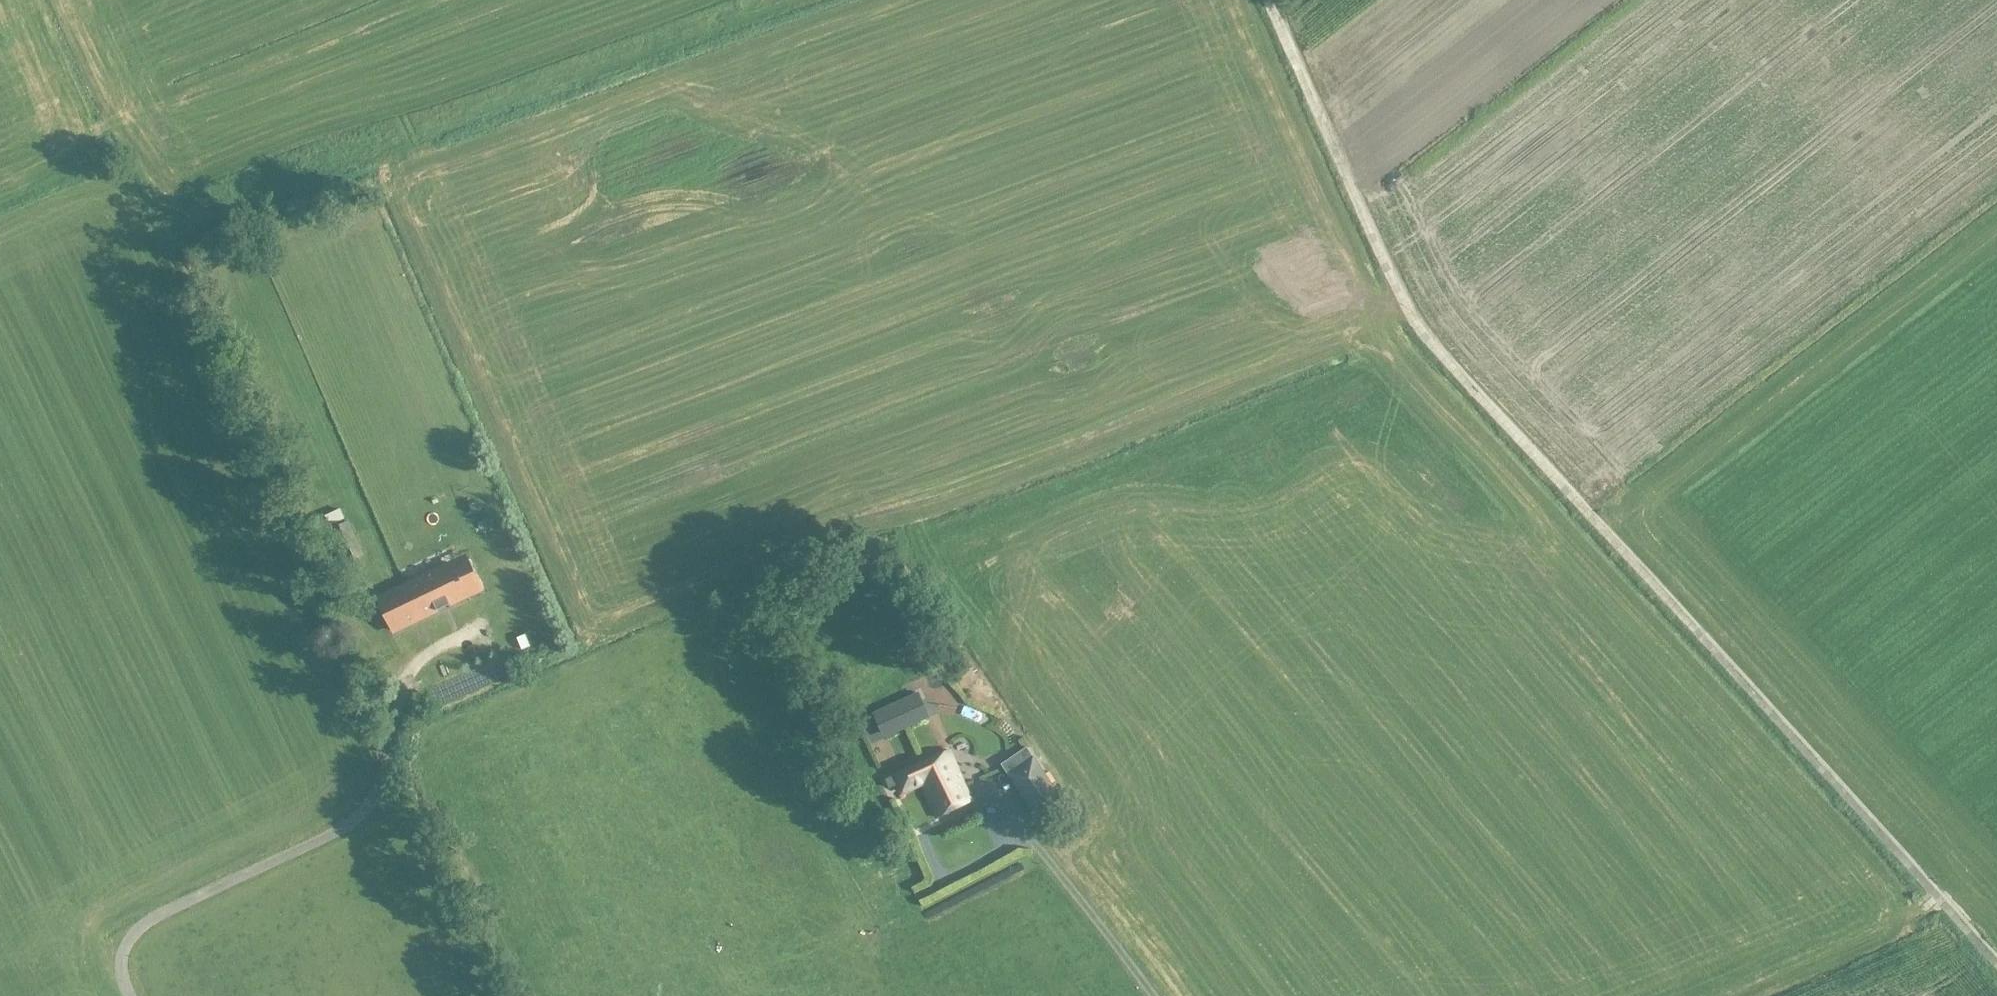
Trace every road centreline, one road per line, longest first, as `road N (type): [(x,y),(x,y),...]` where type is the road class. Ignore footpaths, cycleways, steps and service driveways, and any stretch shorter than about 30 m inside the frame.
road 1 (track): [(1996,963),(1417,329),(1269,0)]

